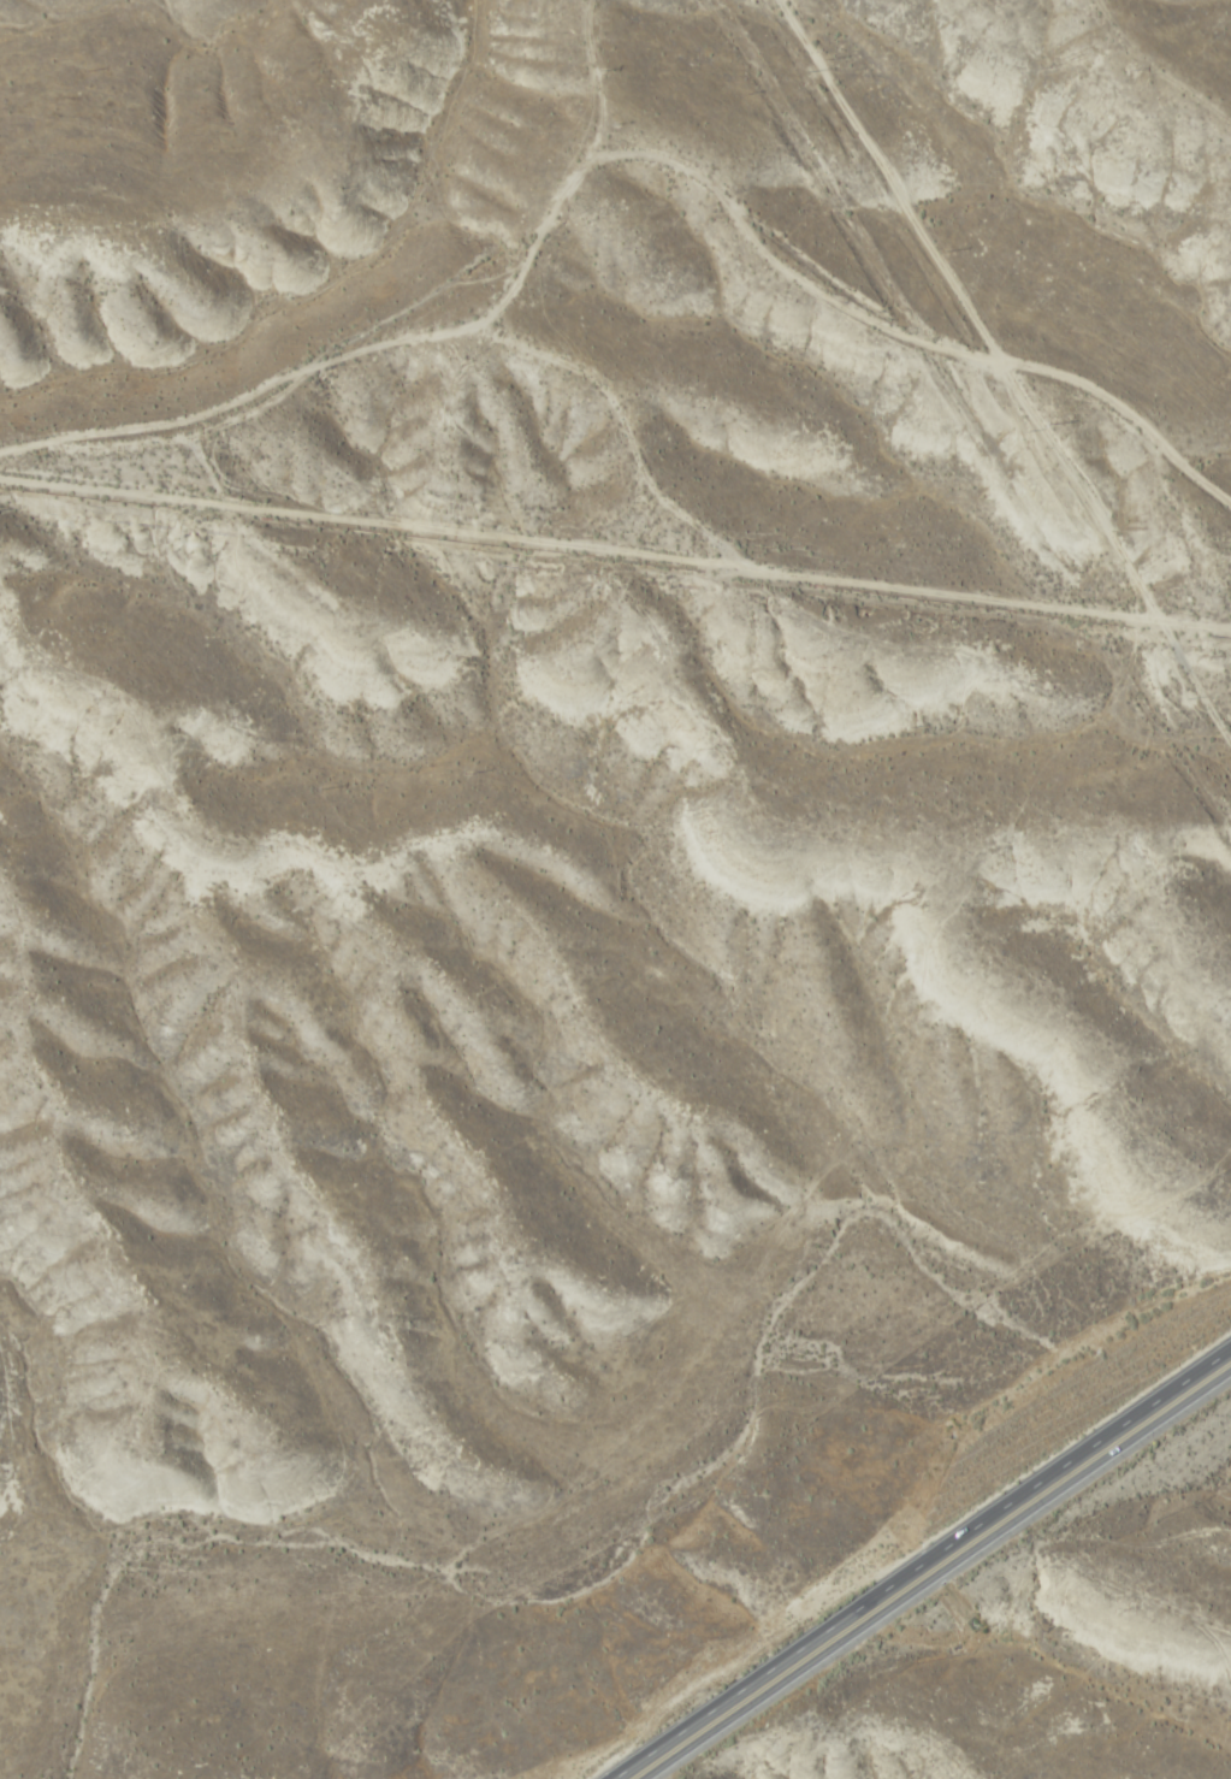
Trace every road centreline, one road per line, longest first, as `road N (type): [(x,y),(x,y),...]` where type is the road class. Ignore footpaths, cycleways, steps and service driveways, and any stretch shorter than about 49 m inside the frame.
road 1 (track): [(0,457),(147,425),(442,331),(643,187),(761,173),(862,300),(1036,374),(1230,728)]
road 2 (primary): [(634,1778),(1230,1368)]
road 3 (track): [(815,0),(1036,374),(1143,400),(1230,462)]

